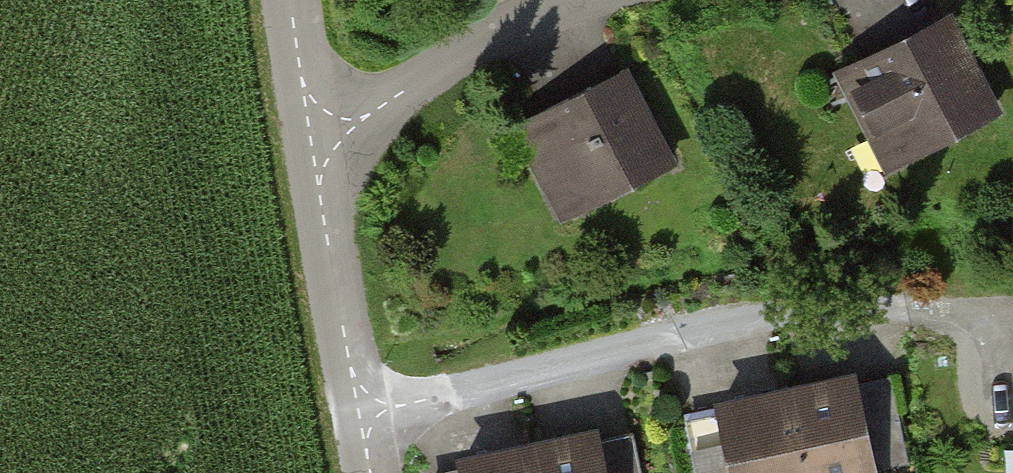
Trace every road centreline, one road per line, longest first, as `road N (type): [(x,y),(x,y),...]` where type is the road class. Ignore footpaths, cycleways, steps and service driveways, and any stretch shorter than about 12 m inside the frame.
road 1 (residential): [(359,418),(806,305),(862,302),(963,319)]
road 2 (residential): [(312,137),(579,0)]
road 3 (residential): [(312,137),(359,418)]
road 4 (residential): [(294,0),(312,137)]

